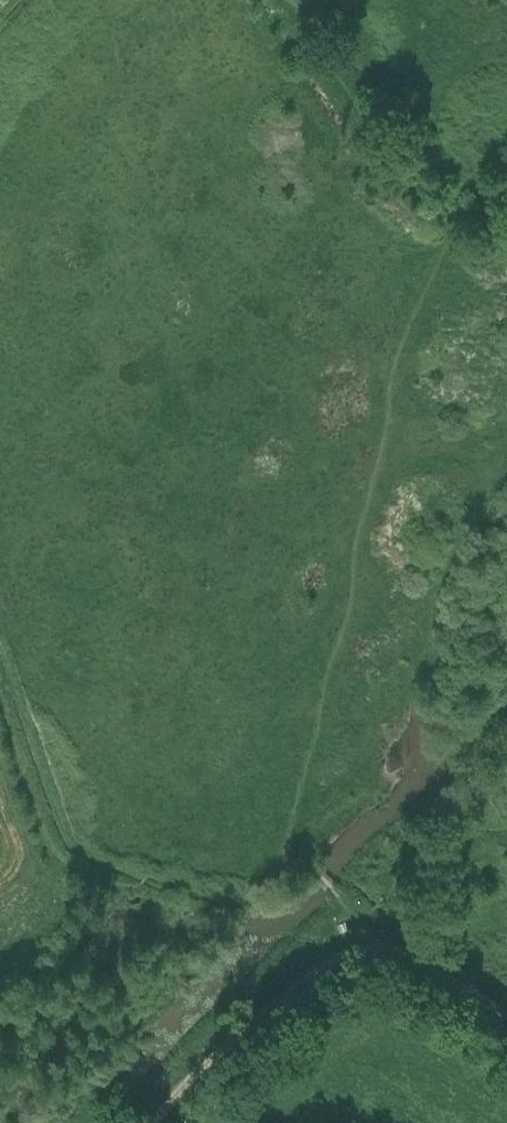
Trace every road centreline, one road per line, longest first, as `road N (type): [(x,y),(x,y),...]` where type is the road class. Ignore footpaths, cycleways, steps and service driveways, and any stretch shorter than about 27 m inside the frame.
road 1 (track): [(375,936),(164,1122)]
road 2 (track): [(506,1012),(375,936)]

